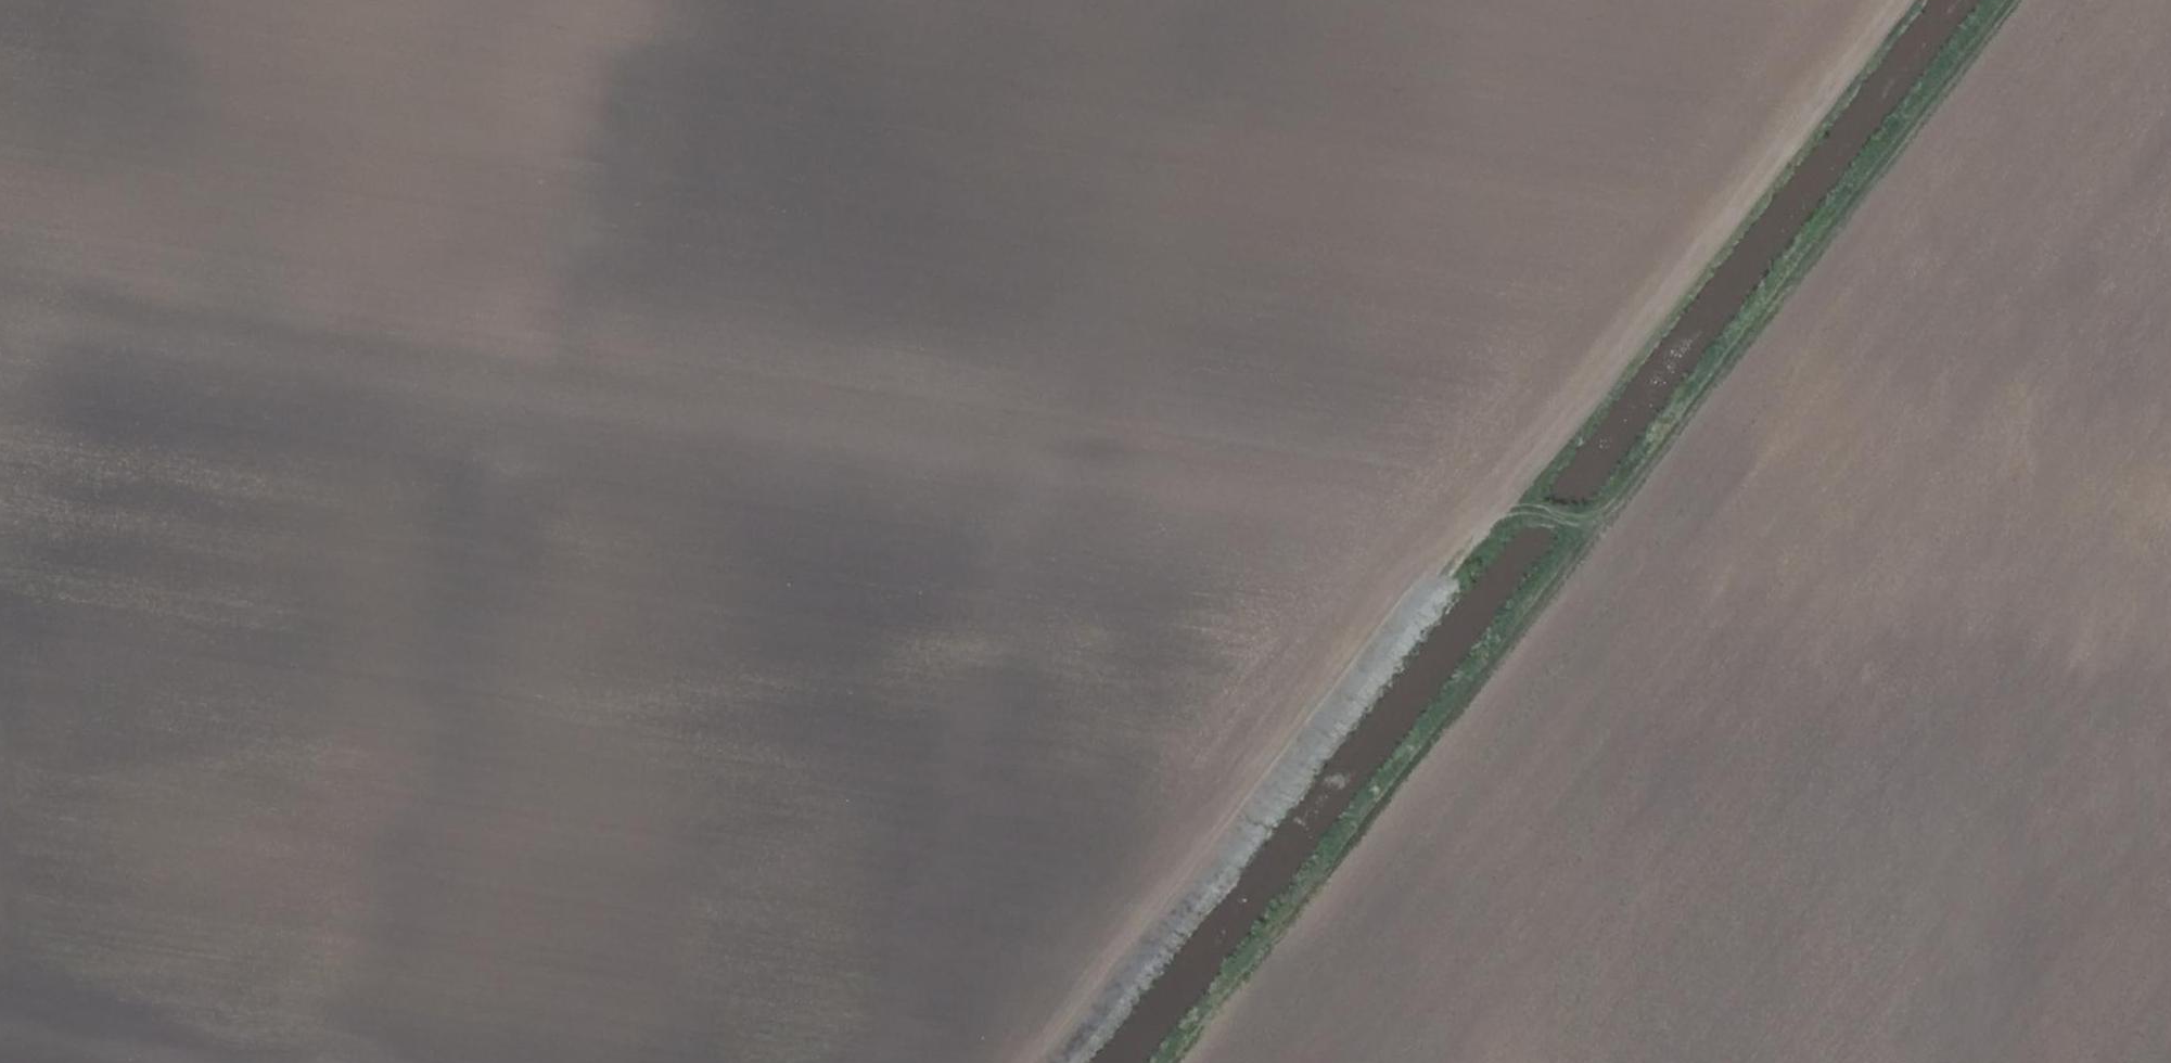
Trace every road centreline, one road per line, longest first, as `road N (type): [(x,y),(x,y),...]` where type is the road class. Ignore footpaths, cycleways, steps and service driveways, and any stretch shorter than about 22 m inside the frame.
road 1 (track): [(1069,1062),(1340,723),(1485,521),(1909,0)]

